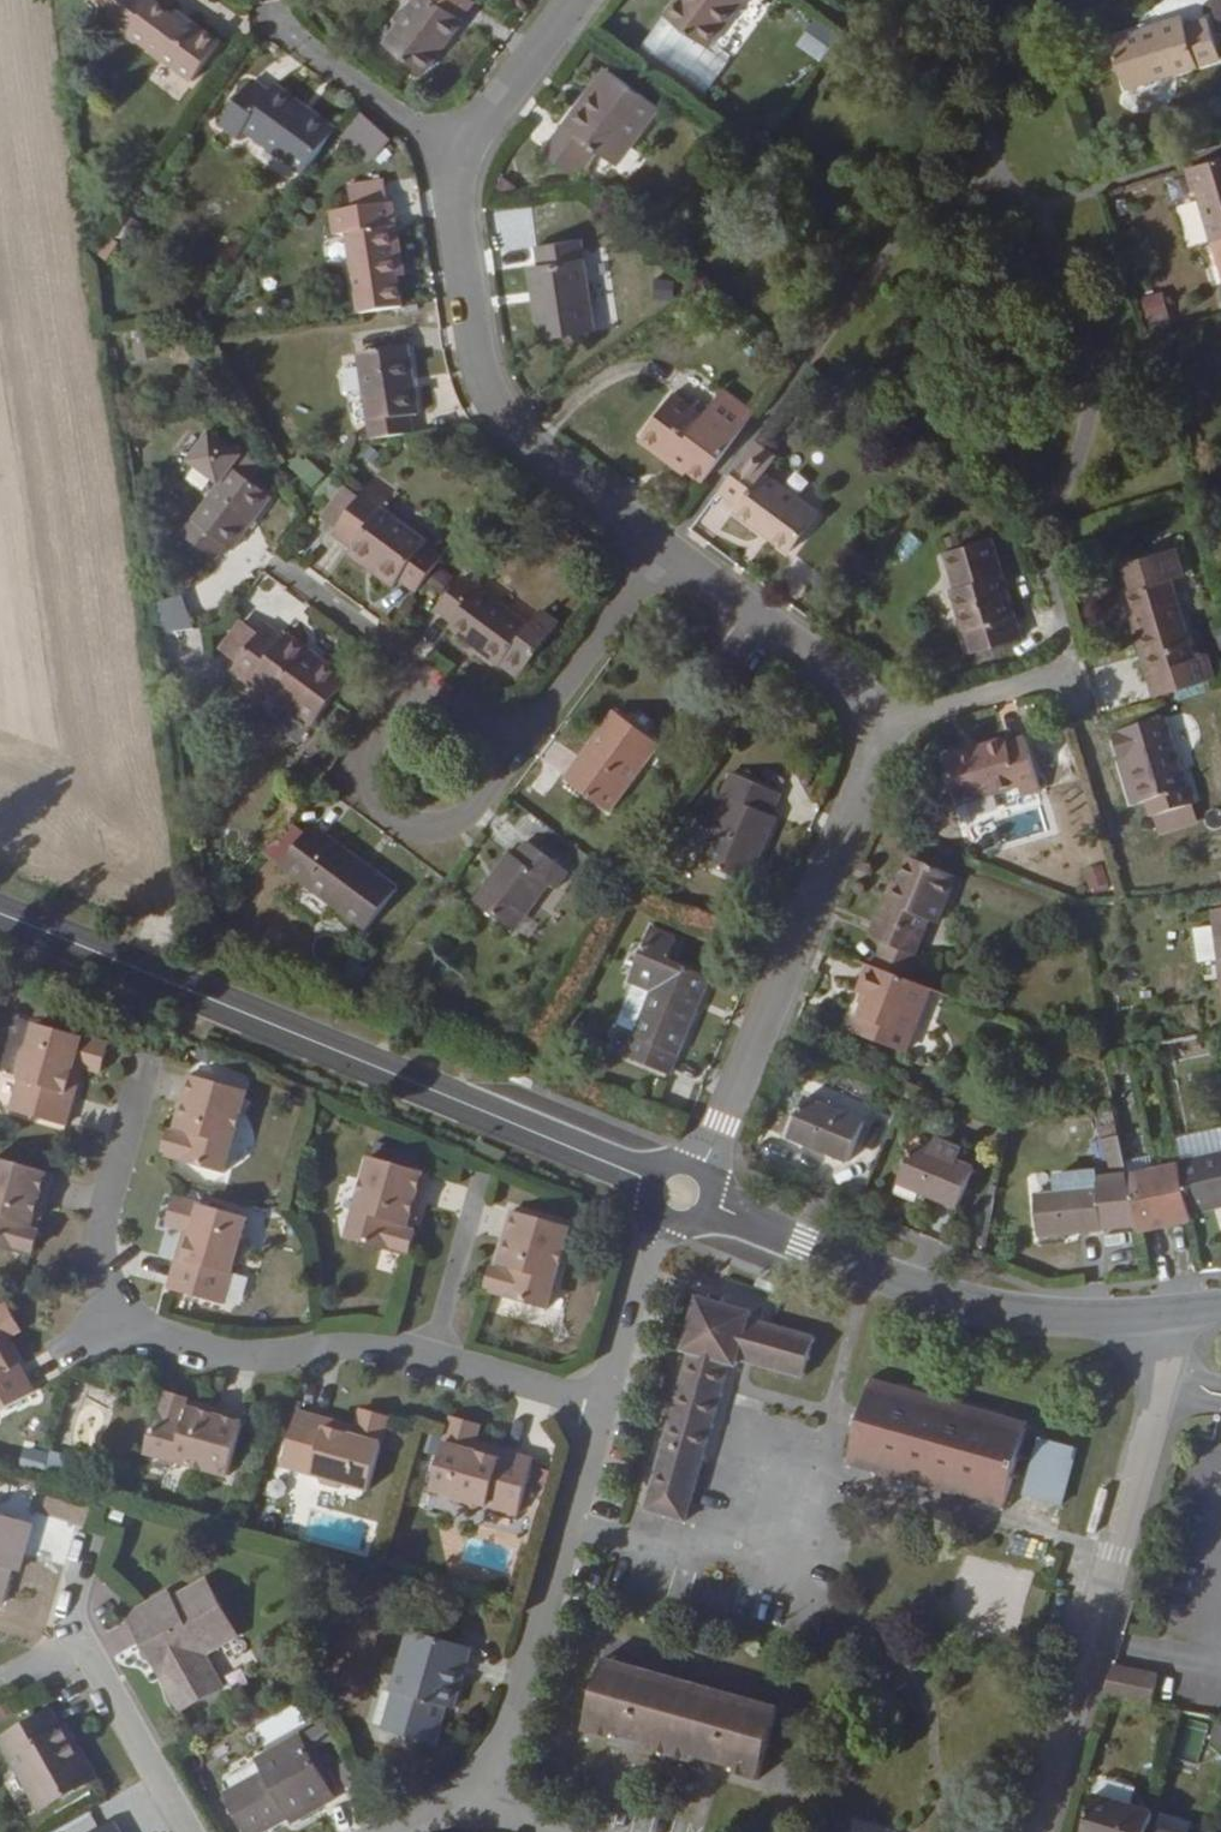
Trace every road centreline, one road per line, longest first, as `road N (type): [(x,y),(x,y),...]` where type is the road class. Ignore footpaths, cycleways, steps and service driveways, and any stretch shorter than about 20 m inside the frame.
road 1 (residential): [(602,1404),(383,1347),(341,1344),(259,1357),(185,1345),(109,1314),(98,1242),(140,1078)]
road 2 (tertiary): [(653,1179),(0,910)]
road 3 (residential): [(1034,1831),(1117,1554),(1172,1313)]
road 4 (residential): [(662,548),(552,473),(512,437),(484,391),(455,208),(463,148)]
road 5 (tertiary): [(1172,1313),(1033,1314),(870,1268),(715,1205)]
road 6 (residential): [(695,1164),(722,1123),(862,777),(870,735)]
road 7 (residential): [(472,1796),(492,1764),(602,1404)]
road 8 (residential): [(434,668),(362,760),(454,834),(538,728)]
road 9 (residential): [(187,1831),(69,1623),(86,1549)]
road 10 (residential): [(870,735),(848,685),(662,548)]
road 11 (residential): [(463,148),(413,123),(263,12)]
road 12 (residential): [(538,728),(662,548)]
road 13 (residential): [(870,735),(1070,668)]
road 14 (residential): [(602,1404),(647,1259),(665,1225)]
road 15 (residential): [(434,668),(276,562)]
road 16 (residential): [(463,148),(567,0)]
road 17 (residential): [(538,728),(434,668)]

